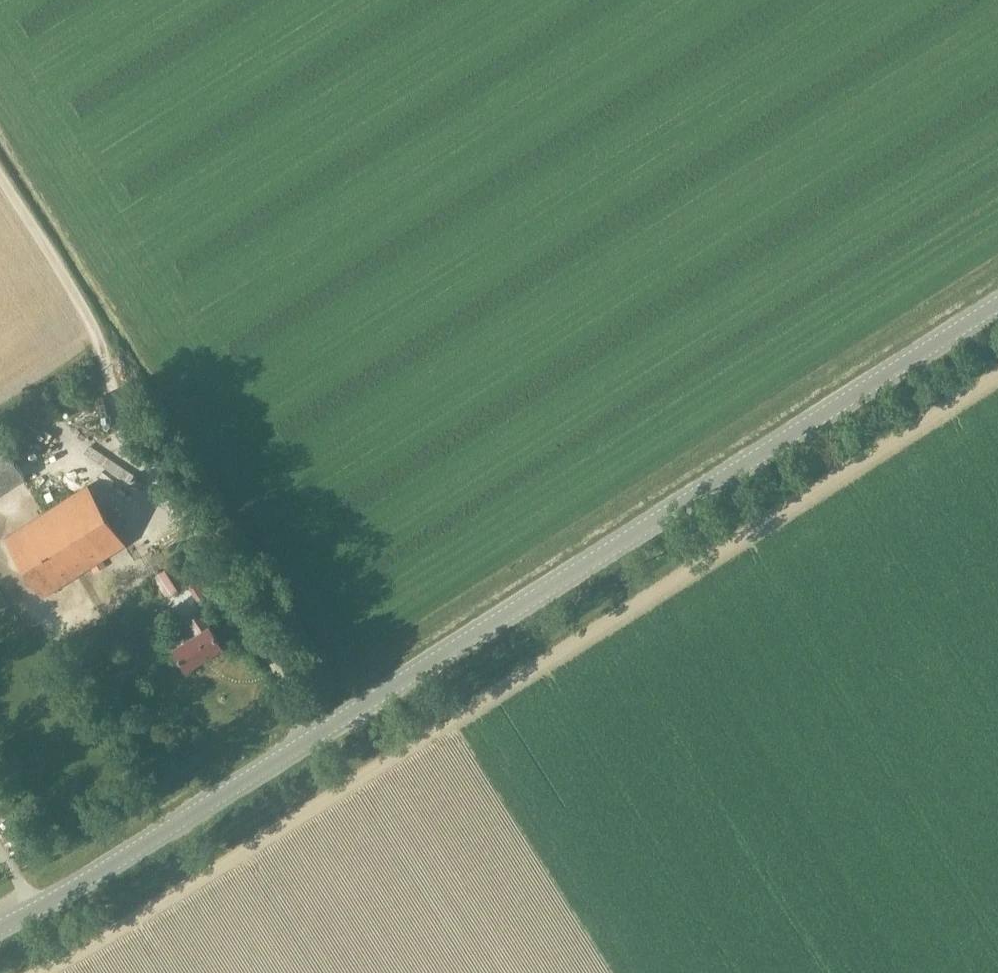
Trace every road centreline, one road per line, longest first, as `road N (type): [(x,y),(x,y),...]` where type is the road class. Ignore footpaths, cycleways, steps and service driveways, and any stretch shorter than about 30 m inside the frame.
road 1 (unclassified): [(0,928),(113,864),(997,304)]

